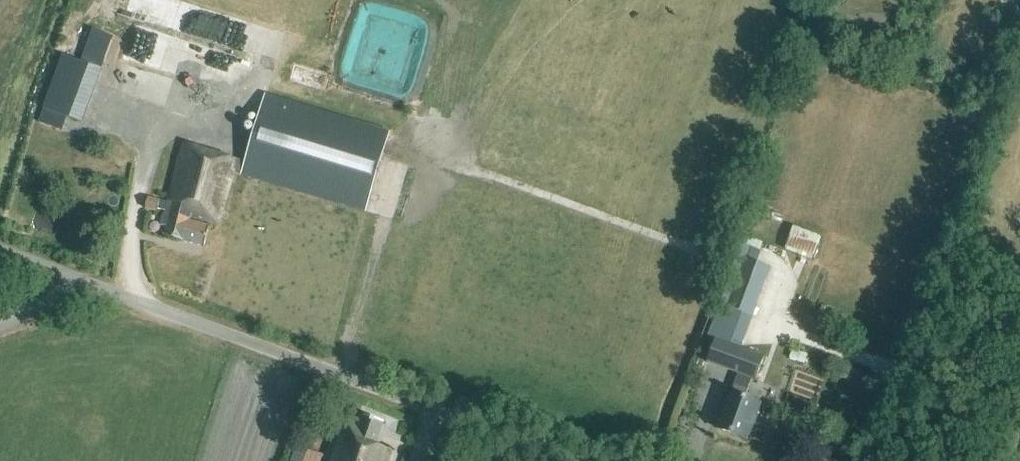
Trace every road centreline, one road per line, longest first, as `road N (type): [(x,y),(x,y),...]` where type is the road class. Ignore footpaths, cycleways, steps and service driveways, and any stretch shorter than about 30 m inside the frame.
road 1 (residential): [(547,460),(82,287)]
road 2 (residential): [(946,460),(992,324),(1016,304)]

